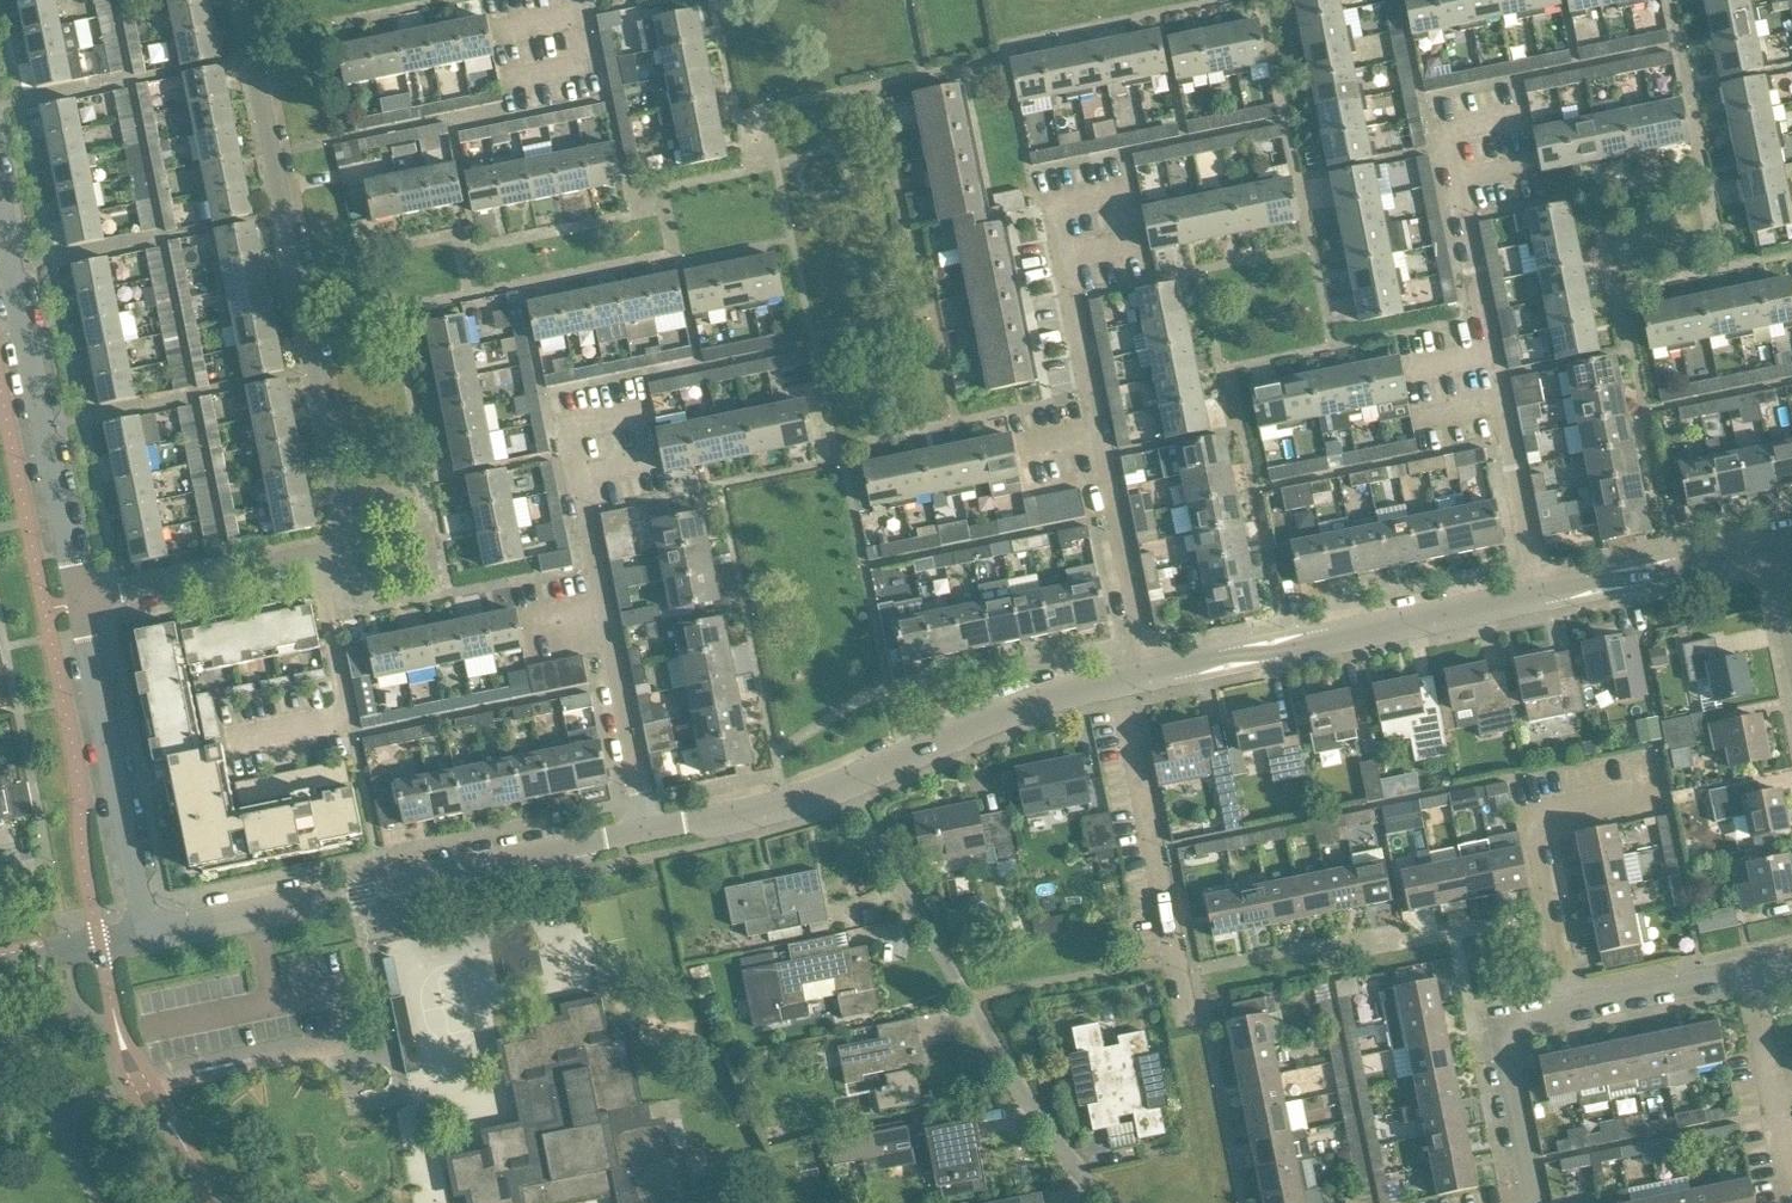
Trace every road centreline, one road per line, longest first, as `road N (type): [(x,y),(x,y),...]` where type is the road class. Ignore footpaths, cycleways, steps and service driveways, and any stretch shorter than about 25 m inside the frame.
road 1 (residential): [(241,0),(343,523),(332,545),(313,553),(80,599)]
road 2 (residential): [(147,934),(647,832)]
road 3 (residential): [(1103,1202),(1007,1066),(847,781)]
road 4 (residential): [(1540,595),(1447,133)]
road 5 (residential): [(647,832),(567,426)]
road 6 (residential): [(1149,674),(1540,595)]
road 7 (residential): [(80,599),(0,213)]
road 8 (residential): [(1187,1019),(1118,680)]
road 9 (residential): [(147,934),(80,599)]
road 10 (residential): [(1572,1007),(1535,818),(1656,793)]
road 11 (residential): [(847,781),(992,717),(1118,680)]
road 12 (residential): [(1529,1202),(1498,1036),(1507,1023),(1572,1007)]
road 13 (residential): [(1099,432),(1149,674)]
road 14 (unclassified): [(1540,595),(1778,546)]
road 15 (residential): [(1099,432),(1053,208)]
road 16 (residential): [(1791,1182),(1749,971)]
road 17 (residential): [(647,832),(793,801),(847,781)]
road 18 (residential): [(1572,1007),(1749,971)]
road 19 (residential): [(0,963),(147,934)]

